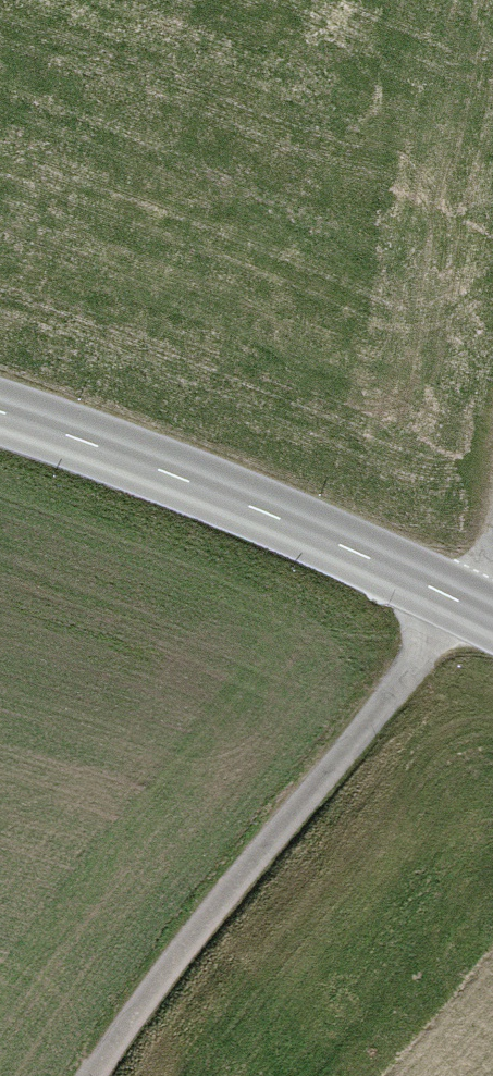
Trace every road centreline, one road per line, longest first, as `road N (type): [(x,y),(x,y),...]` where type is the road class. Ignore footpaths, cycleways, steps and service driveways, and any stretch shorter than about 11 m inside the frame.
road 1 (unclassified): [(466,604),(185,945),(92,1075)]
road 2 (tertiary): [(0,412),(316,534),(466,604)]

